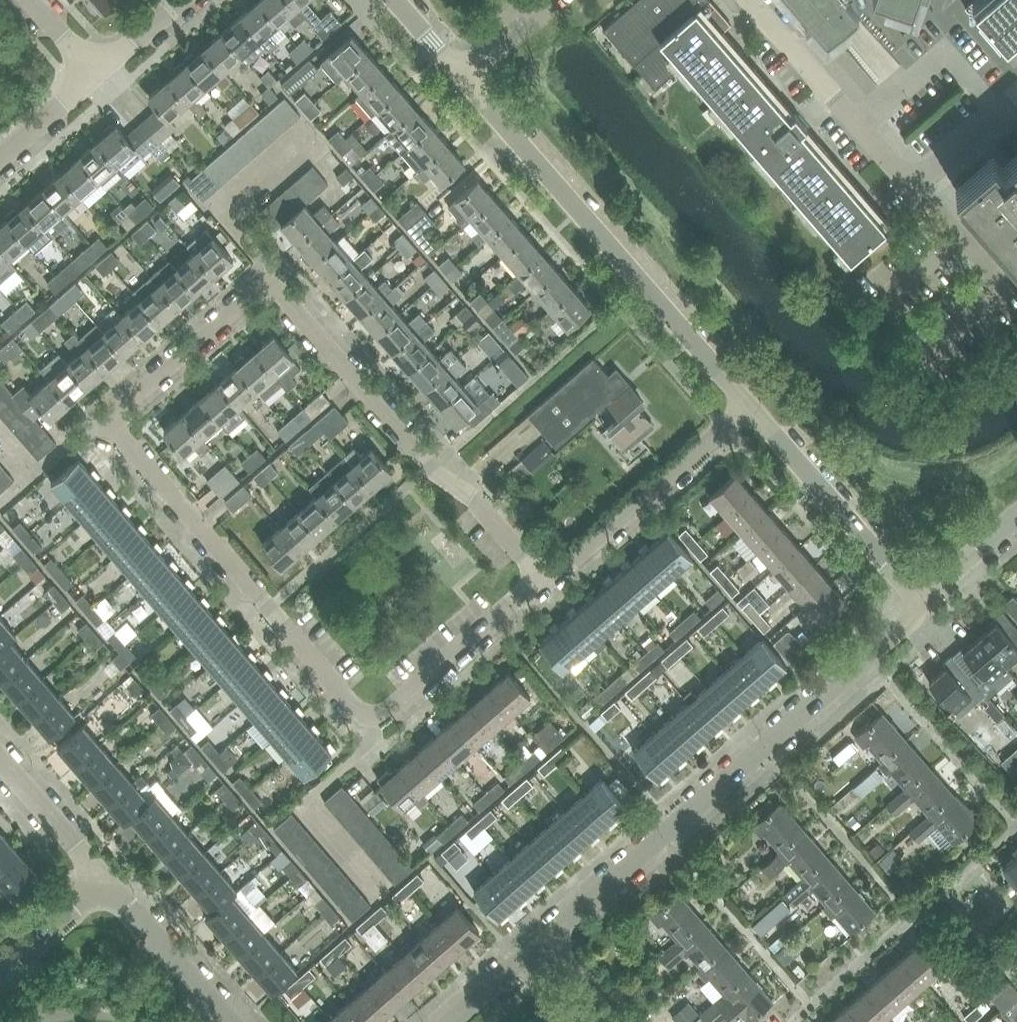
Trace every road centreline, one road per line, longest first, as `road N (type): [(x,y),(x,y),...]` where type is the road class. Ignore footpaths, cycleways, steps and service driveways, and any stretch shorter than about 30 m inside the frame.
road 1 (residential): [(370,726),(104,423),(264,276),(431,468),(483,511),(546,583)]
road 2 (residential): [(534,941),(922,605)]
road 3 (residential): [(752,407),(464,74)]
road 4 (residential): [(756,0),(919,178),(1016,95)]
road 5 (residential): [(546,583),(752,407)]
road 6 (residential): [(922,605),(752,407)]
road 7 (residential): [(370,726),(546,583)]
road 8 (residential): [(245,1021),(110,875)]
road 9 (residential): [(110,875),(0,753)]
road 10 (residential): [(0,973),(110,875)]
road 11 (residential): [(922,605),(949,571),(1016,513)]
road 12 (residential): [(0,158),(95,72)]
road 13 (residential): [(435,1021),(534,941)]

